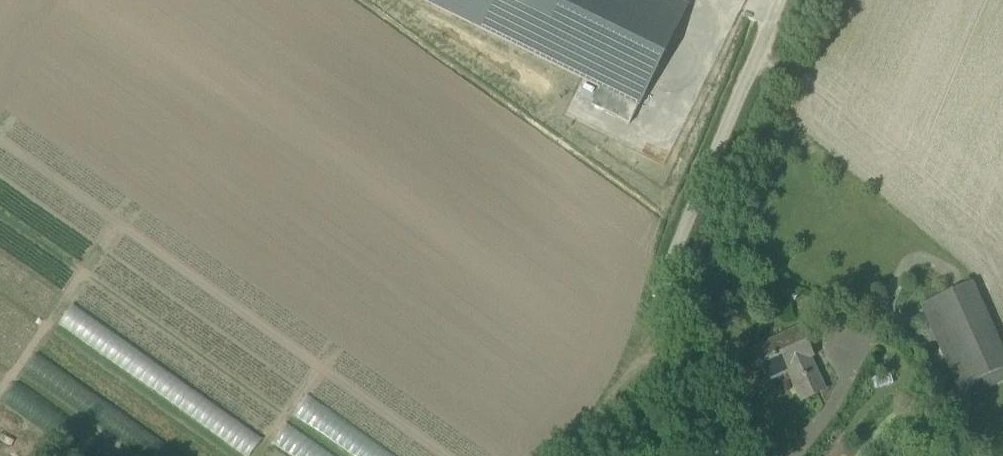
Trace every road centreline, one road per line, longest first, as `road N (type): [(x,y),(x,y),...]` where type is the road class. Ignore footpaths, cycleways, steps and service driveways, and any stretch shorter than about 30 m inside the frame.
road 1 (unclassified): [(735,455),(657,296),(780,0)]

